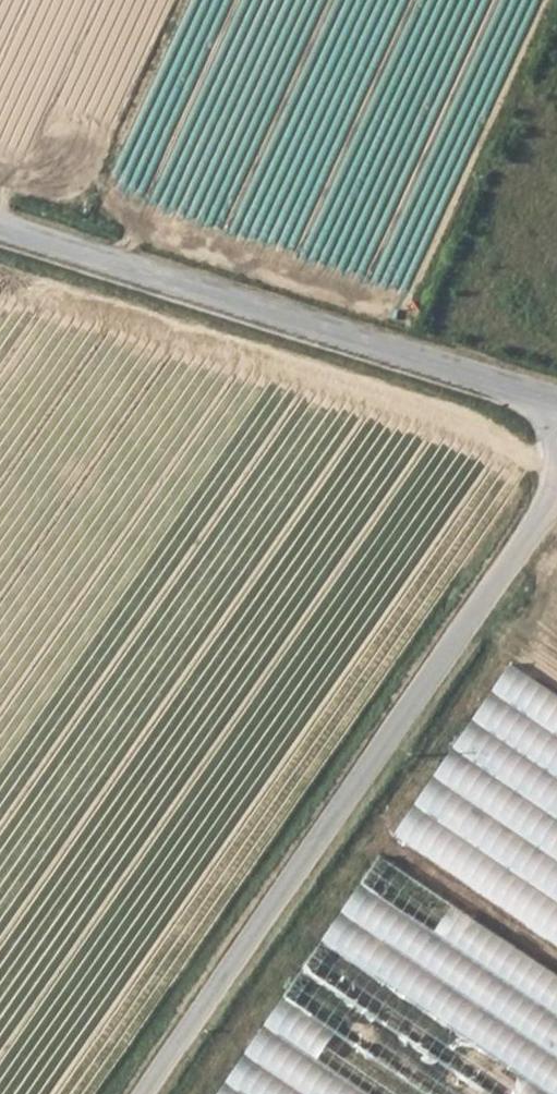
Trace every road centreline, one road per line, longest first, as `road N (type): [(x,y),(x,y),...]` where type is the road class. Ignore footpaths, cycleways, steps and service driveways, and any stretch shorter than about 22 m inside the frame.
road 1 (unclassified): [(142,1093),(556,490)]
road 2 (tertiary): [(0,229),(556,405)]

